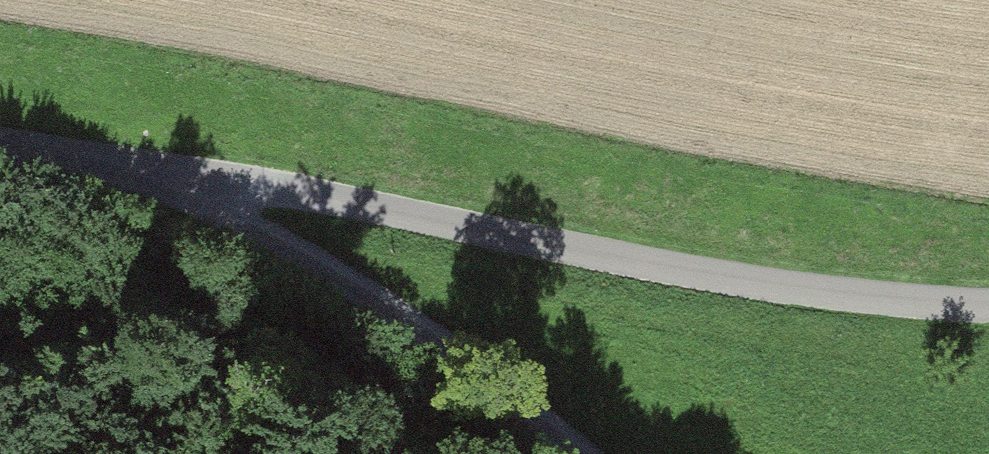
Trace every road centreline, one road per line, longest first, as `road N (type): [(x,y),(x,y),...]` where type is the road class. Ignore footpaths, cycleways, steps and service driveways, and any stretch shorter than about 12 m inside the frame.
road 1 (unclassified): [(0,154),(174,170),(709,271),(988,291)]
road 2 (track): [(174,170),(367,286),(578,453)]

